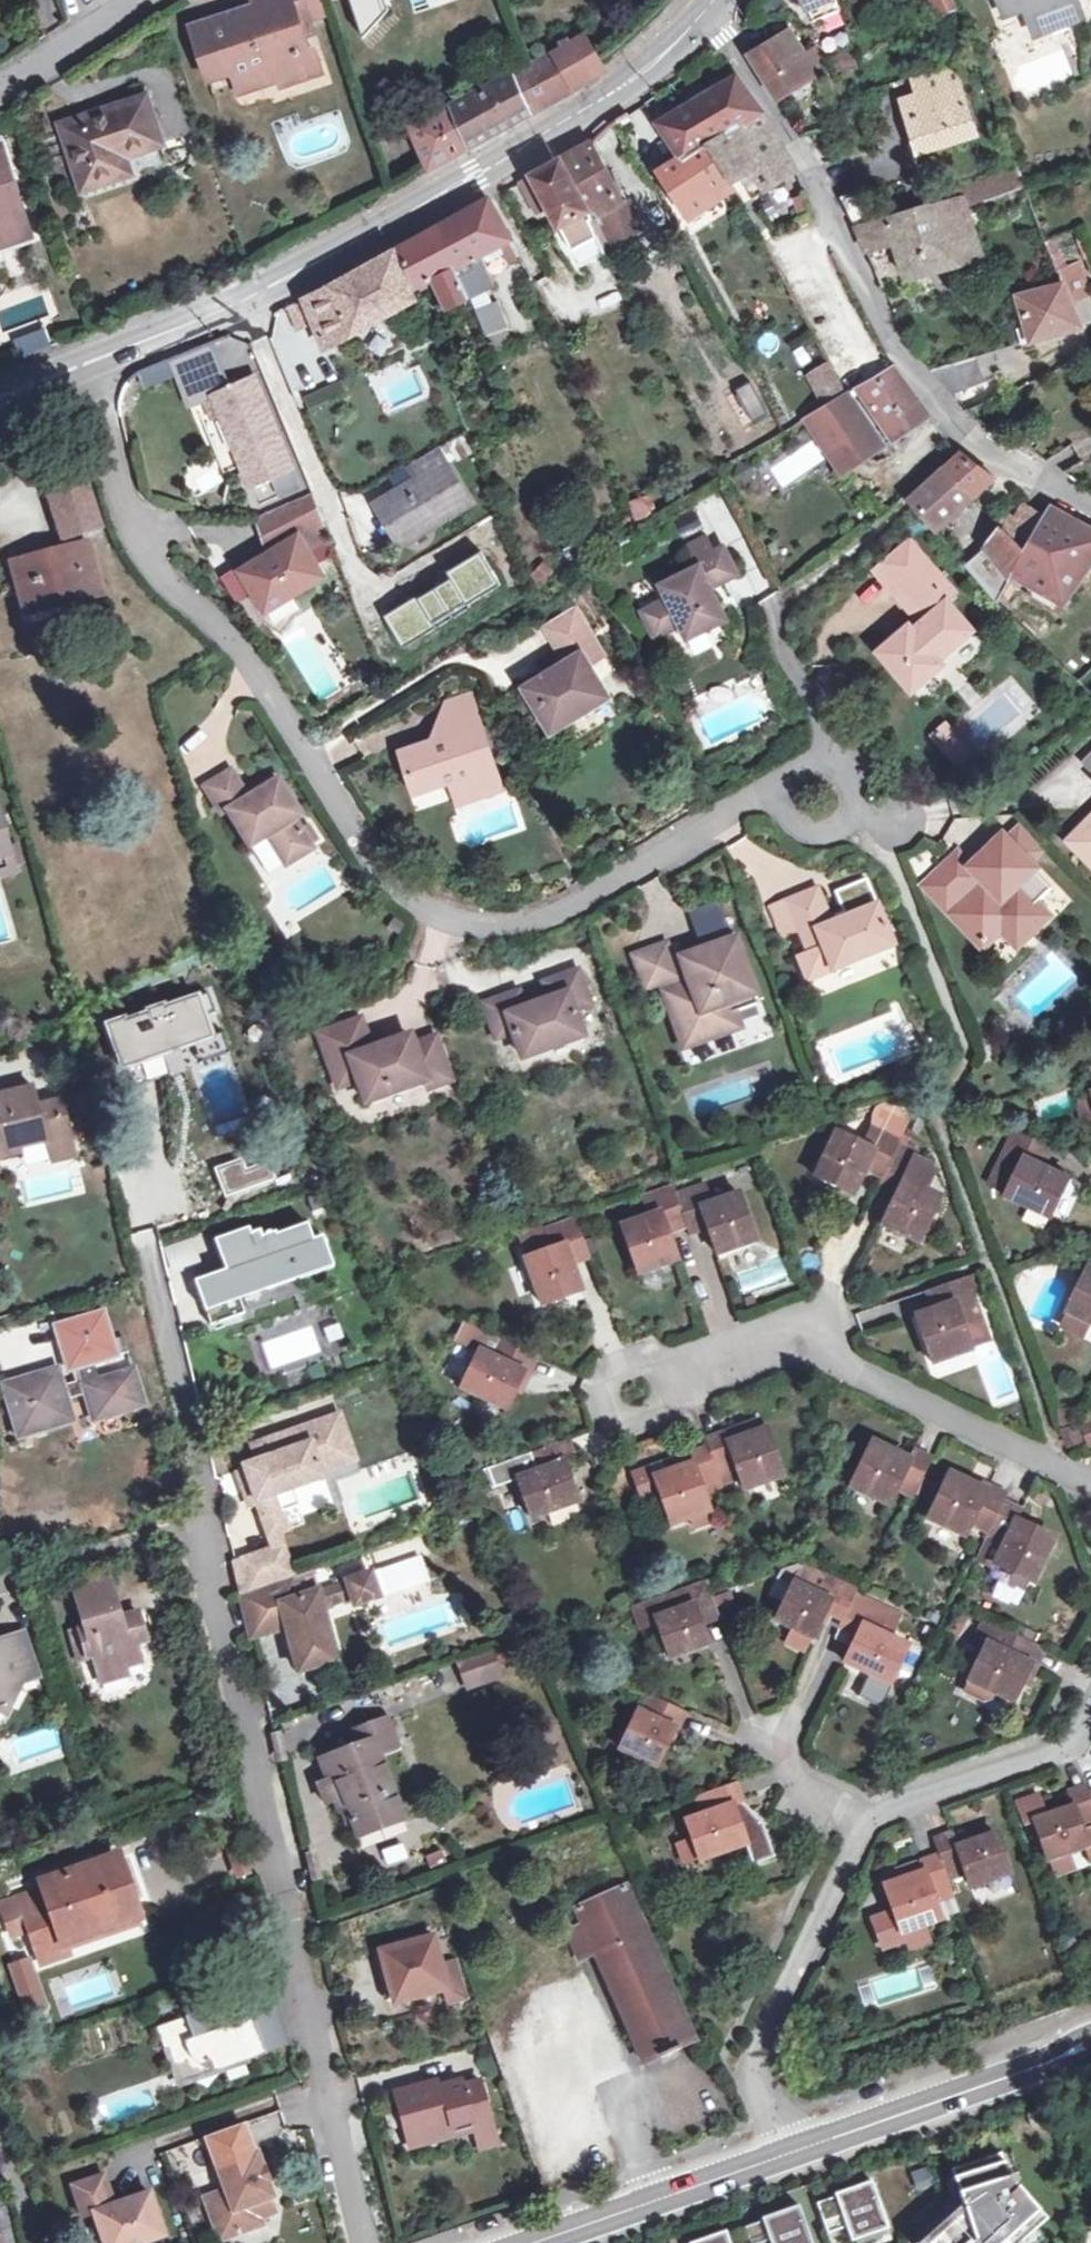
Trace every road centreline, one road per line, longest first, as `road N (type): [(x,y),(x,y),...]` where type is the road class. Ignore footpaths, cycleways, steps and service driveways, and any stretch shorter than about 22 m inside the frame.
road 1 (residential): [(780,792),(562,916),(484,922),(415,907),(353,839),(243,656),(171,585),(127,514),(98,352)]
road 2 (residential): [(155,1254),(202,1440),(221,1589),(298,1955),(373,2242)]
road 3 (tertiary): [(98,352),(242,293),(501,156),(645,68),(704,13)]
road 4 (residential): [(1090,505),(971,431),(938,399),(885,327),(778,113),(704,13)]
road 5 (residential): [(1090,1486),(808,1345),(633,1395)]
road 6 (residential): [(789,2152),(760,2041),(860,1831)]
road 7 (tertiary): [(789,2152),(998,2080),(1090,2038)]
road 8 (tertiary): [(523,2242),(789,2152)]
road 9 (residential): [(860,1831),(885,1803),(1068,1747),(1090,1704)]
road 10 (residential): [(780,792),(784,814),(799,830),(821,834),(842,825),(853,807),(852,785),(840,768),(820,760)]
road 11 (residential): [(0,83),(141,0)]
road 12 (residential): [(773,1746),(860,1831)]

